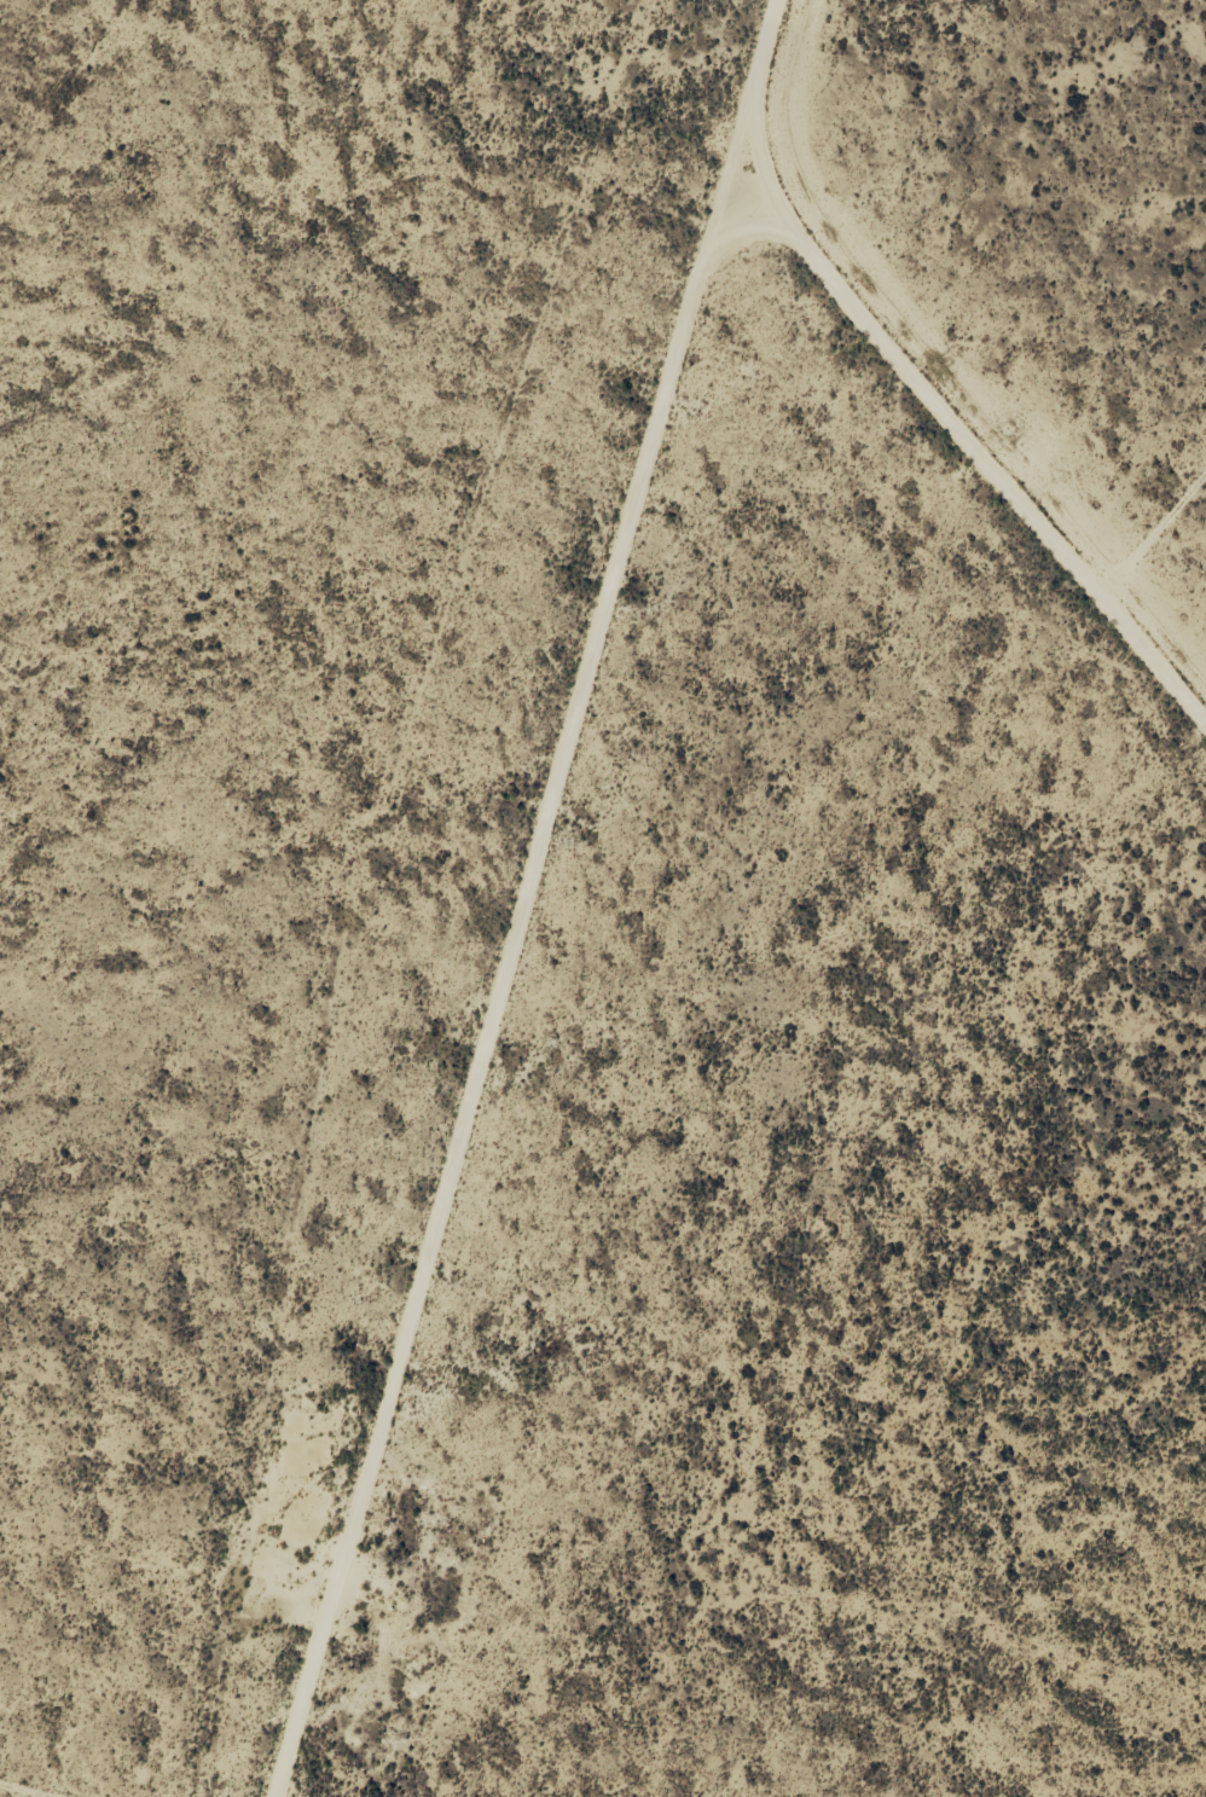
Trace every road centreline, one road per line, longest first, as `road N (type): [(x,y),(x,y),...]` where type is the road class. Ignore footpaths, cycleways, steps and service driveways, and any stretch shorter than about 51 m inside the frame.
road 1 (track): [(292,1796),(754,179),(778,155),(791,0)]
road 2 (track): [(778,155),(808,173),(1096,564),(1205,682)]

